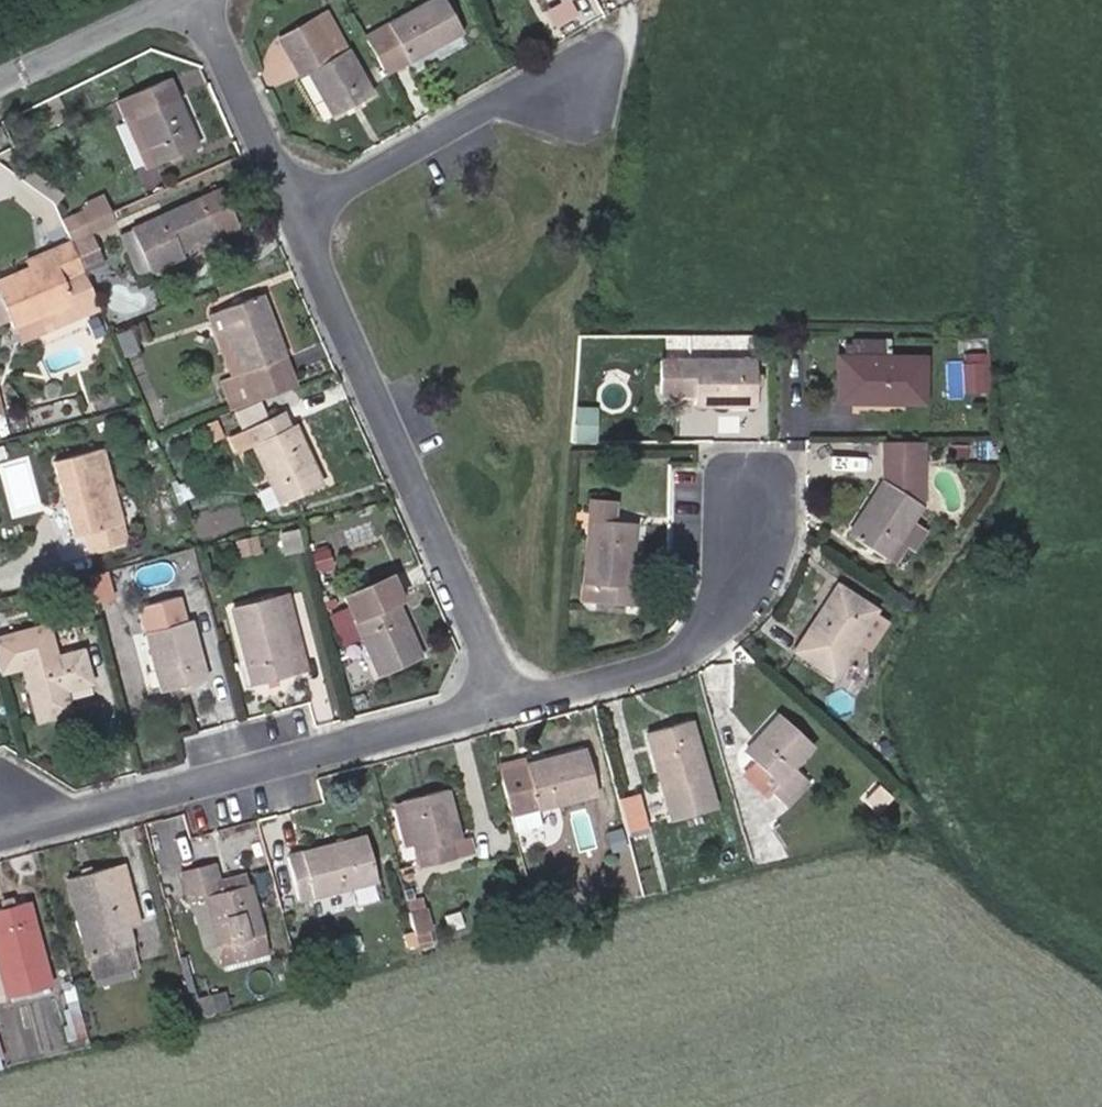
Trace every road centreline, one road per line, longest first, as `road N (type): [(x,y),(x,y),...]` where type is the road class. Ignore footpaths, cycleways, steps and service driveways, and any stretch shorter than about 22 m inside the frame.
road 1 (residential): [(0,835),(510,691)]
road 2 (residential): [(306,214),(510,691)]
road 3 (residential): [(510,691),(724,642),(768,488)]
road 4 (residential): [(306,214),(614,43)]
road 5 (residential): [(215,0),(306,214)]
road 6 (residential): [(0,77),(148,0)]

